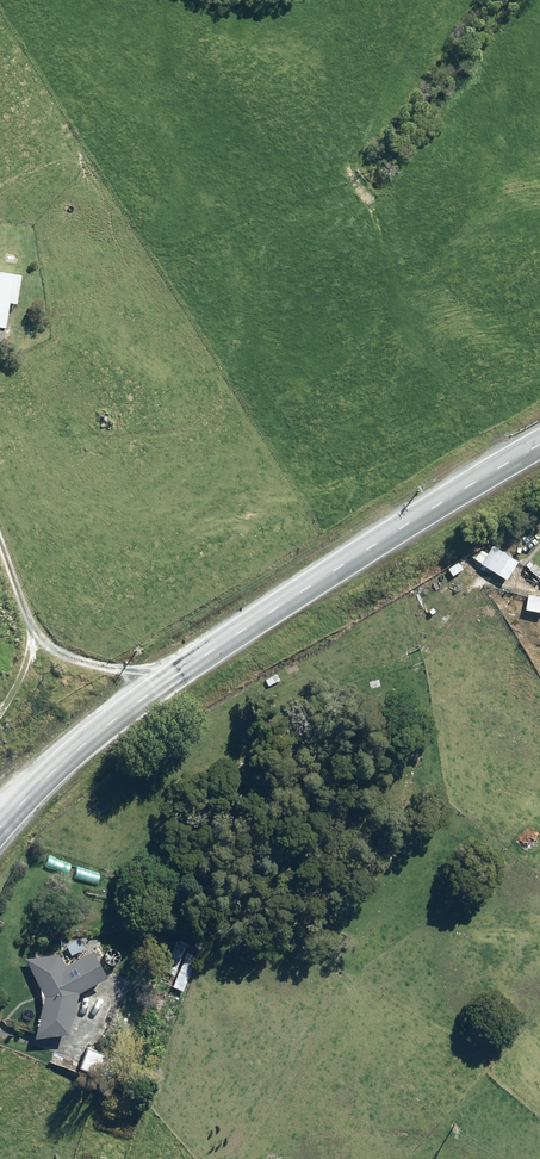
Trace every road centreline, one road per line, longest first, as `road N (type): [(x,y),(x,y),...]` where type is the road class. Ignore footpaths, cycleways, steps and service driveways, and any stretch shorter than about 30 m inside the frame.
road 1 (primary): [(0,834),(90,742),(182,674),(539,453)]
road 2 (track): [(0,552),(26,628),(45,651),(149,698)]

